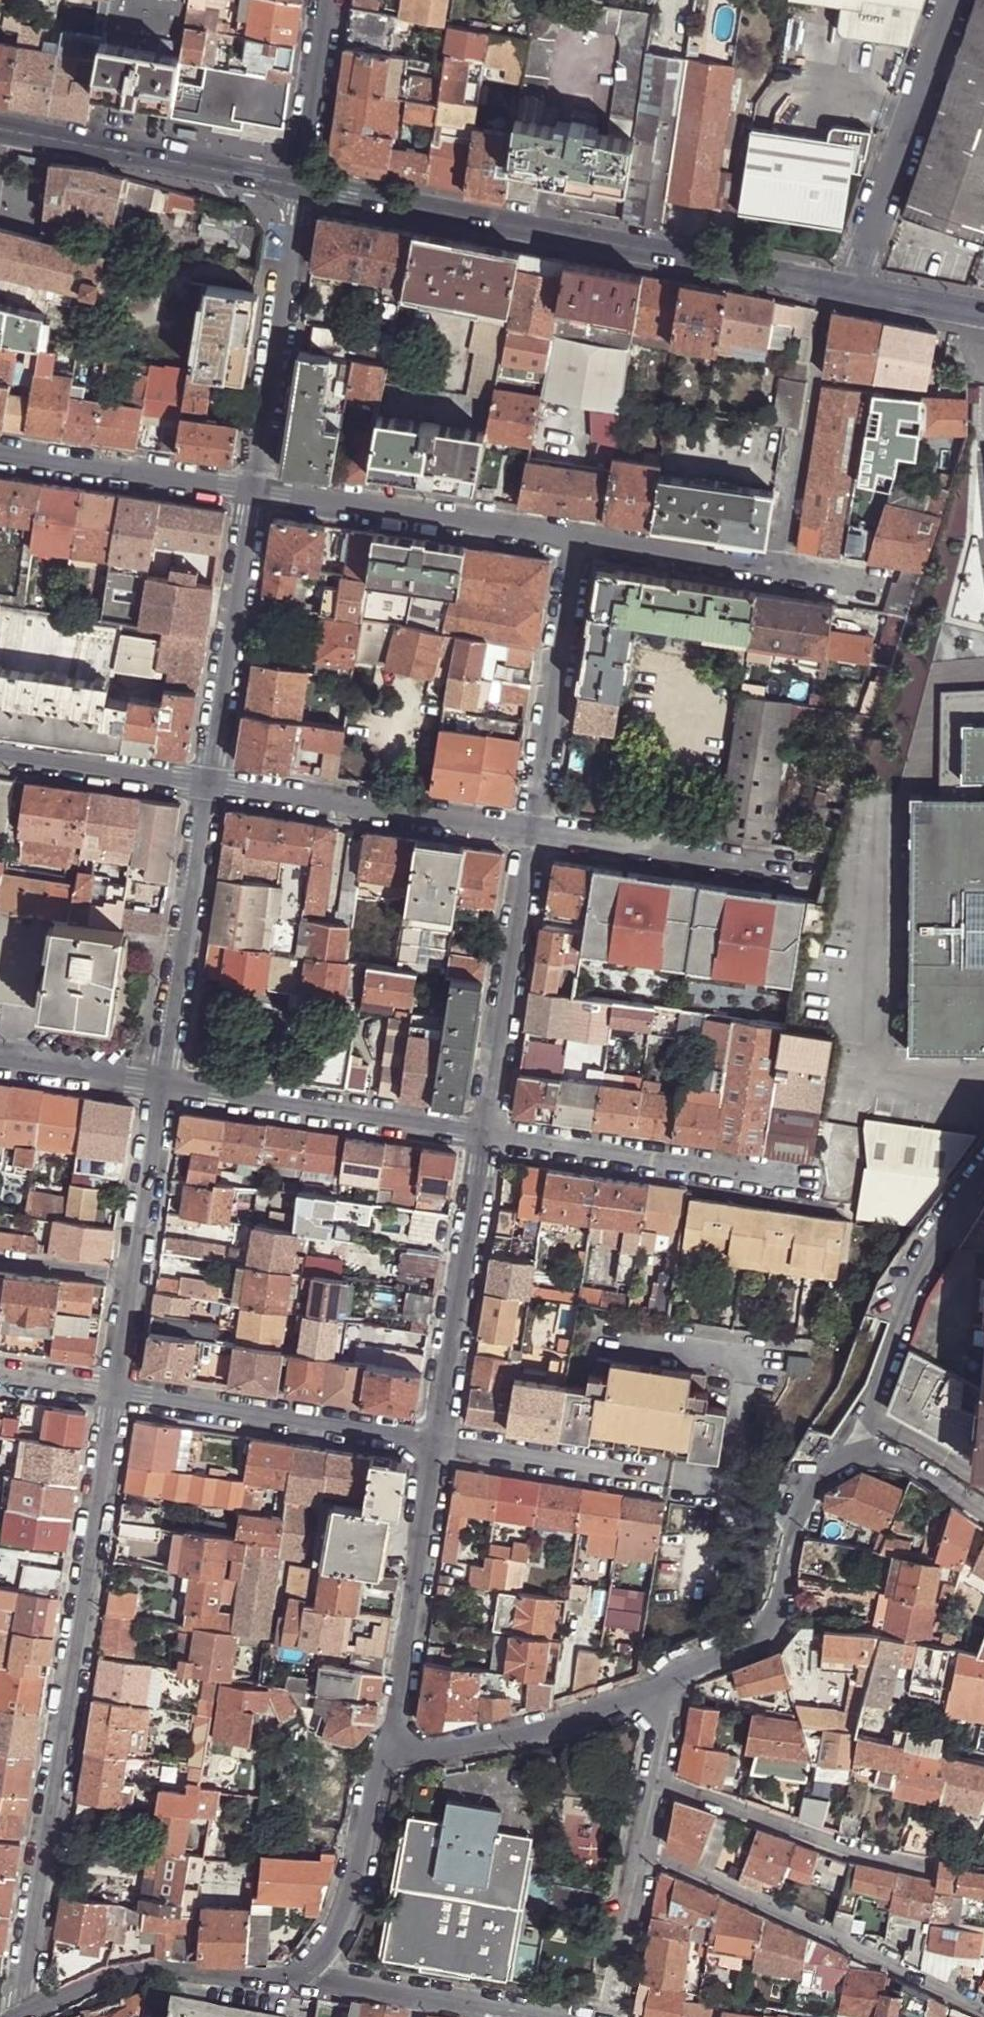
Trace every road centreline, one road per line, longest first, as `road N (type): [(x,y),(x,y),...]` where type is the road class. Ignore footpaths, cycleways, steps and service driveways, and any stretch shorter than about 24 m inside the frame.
road 1 (residential): [(27,2016),(114,1395)]
road 2 (residential): [(848,292),(294,188)]
road 3 (residential): [(983,1513),(883,1453),(845,1448),(800,1506),(777,1617),(756,1639),(663,1686)]
road 4 (residential): [(983,2008),(641,1850)]
road 5 (residential): [(586,543),(249,492)]
road 6 (residential): [(494,1138),(161,1086)]
road 7 (residential): [(534,840),(204,794)]
road 8 (residential): [(442,1444),(114,1395)]
road 9 (residential): [(390,1755),(442,1444)]
road 10 (residential): [(803,1182),(494,1138)]
road 11 (residential): [(442,1444),(494,1138)]
road 12 (residential): [(848,292),(952,0)]
road 13 (residential): [(249,492),(294,188)]
road 14 (residential): [(204,794),(249,492)]
road 15 (residential): [(322,1973),(140,1972),(105,1977),(27,2016)]
road 16 (residential): [(534,840),(586,543)]
road 17 (residential): [(494,1138),(534,840)]
road 18 (residential): [(294,188),(0,131)]
road 19 (residential): [(161,1086),(204,794)]
road 20 (residential): [(818,879),(534,840)]
road 21 (residential): [(663,1686),(548,1729),(390,1755)]
road 22 (residential): [(706,1484),(442,1444)]
road 23 (residential): [(904,1863),(652,1781)]
road 24 (residential): [(249,492),(0,455)]
road 25 (residential): [(390,1755),(373,1780),(356,1884),(322,1973)]
road 26 (residential): [(204,794),(0,765)]
road 27 (residential): [(785,573),(586,543)]
road 28 (residential): [(132,1277),(161,1086)]
road 29 (residential): [(323,0),(294,188)]
road 30 (residential): [(161,1086),(0,1061)]
road 31 (residential): [(807,435),(785,573)]
road 32 (residential): [(983,317),(848,292)]
road 33 (residential): [(557,2016),(423,1992)]
road 34 (residential): [(0,1259),(132,1277)]

